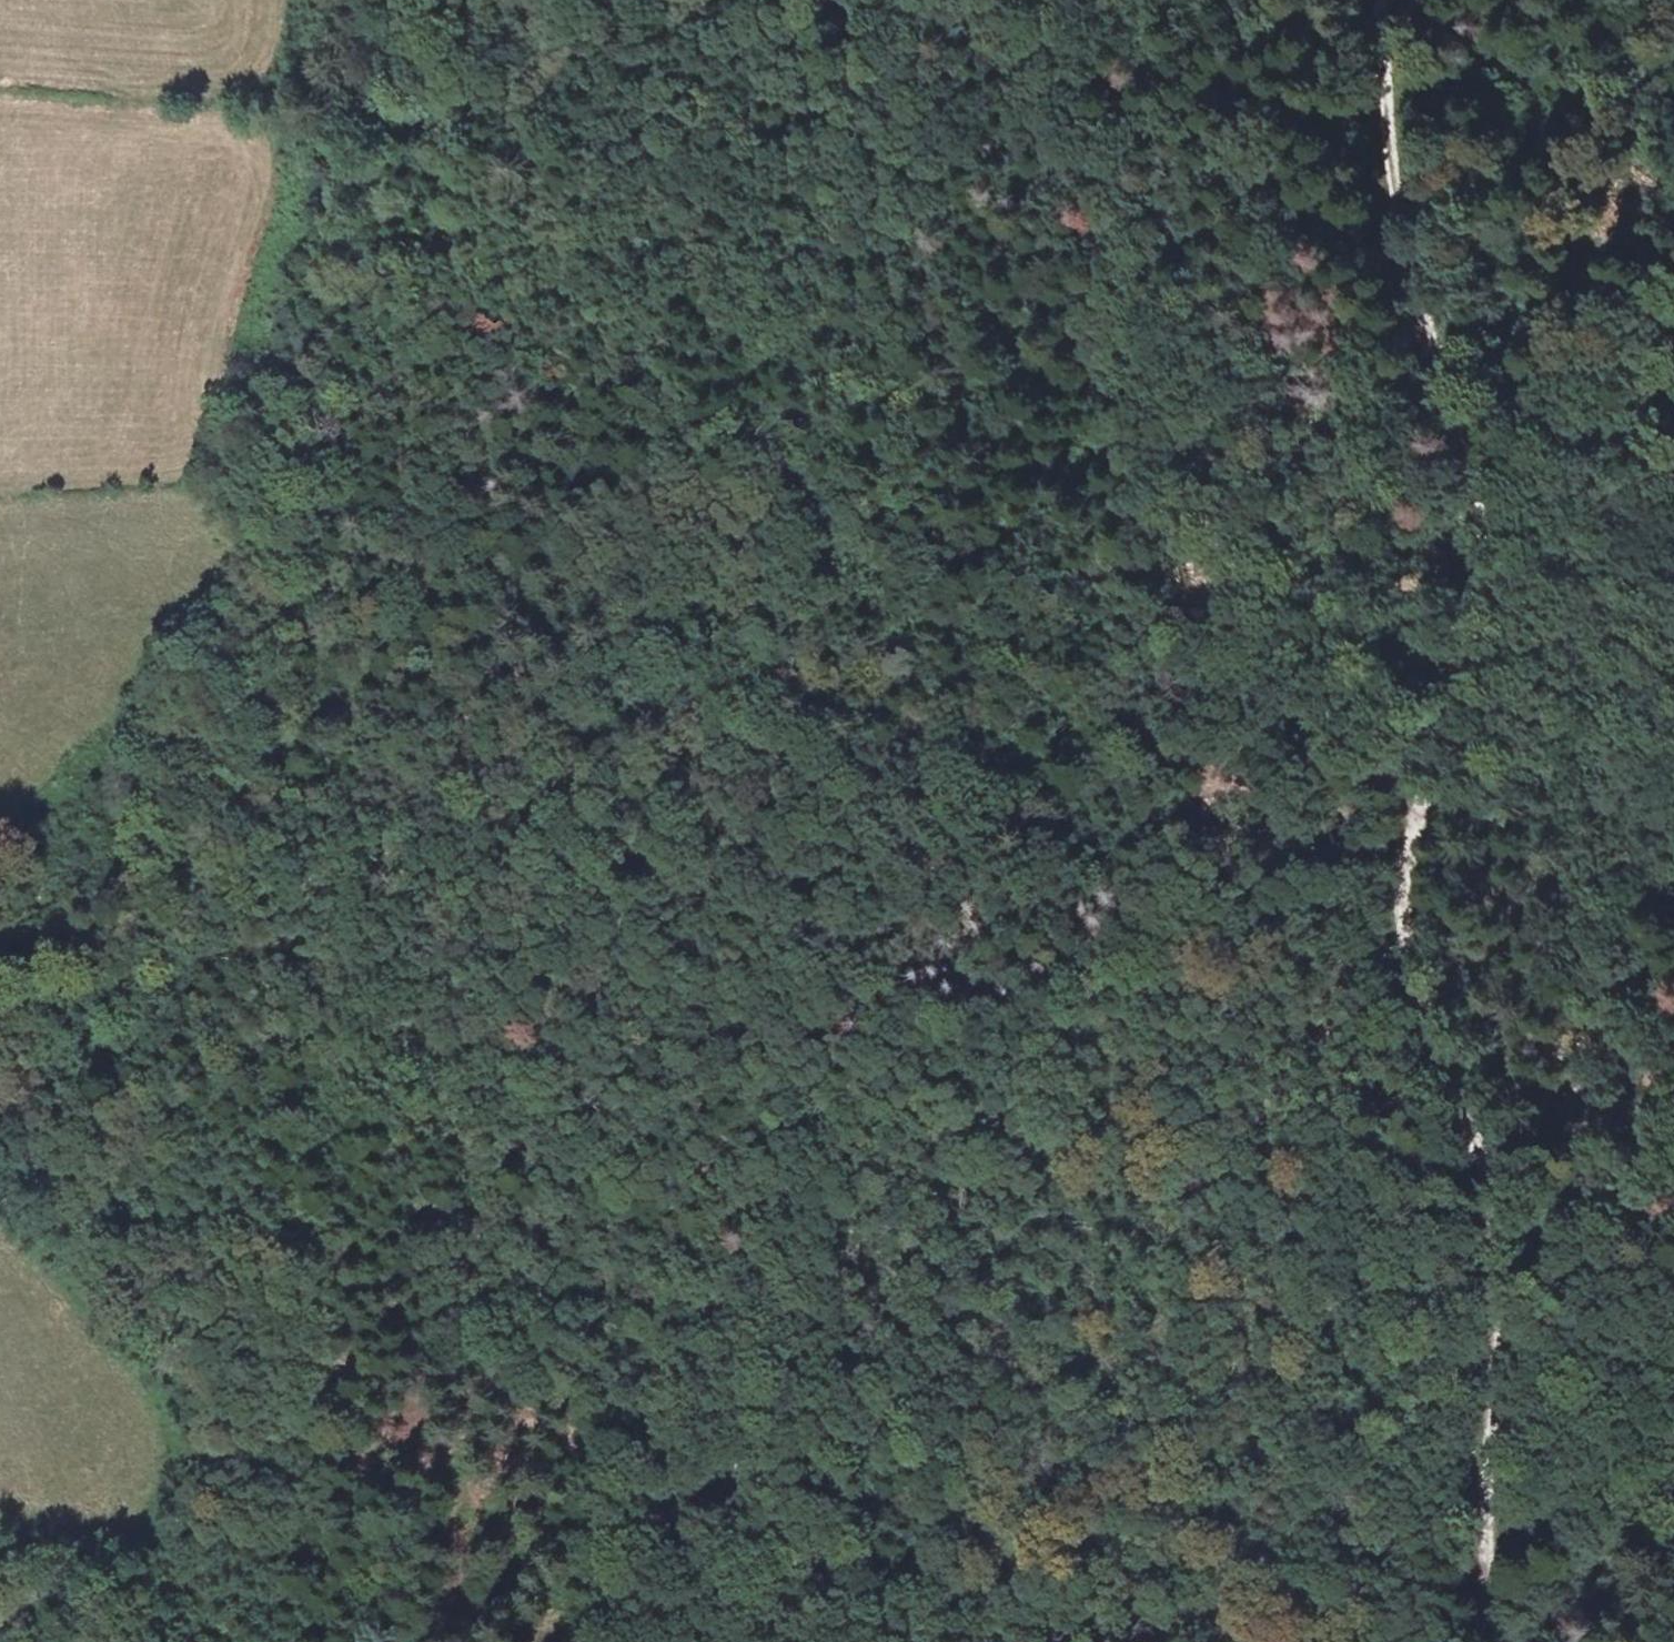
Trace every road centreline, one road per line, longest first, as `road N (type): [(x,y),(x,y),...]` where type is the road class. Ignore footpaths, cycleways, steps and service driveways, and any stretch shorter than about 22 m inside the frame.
road 1 (track): [(1501,1641),(1496,1212),(1479,1140),(1420,1015),(1408,925),(1415,812),(1454,724),(1482,619),(1490,496),(1478,417),(1411,256),(1381,0)]

